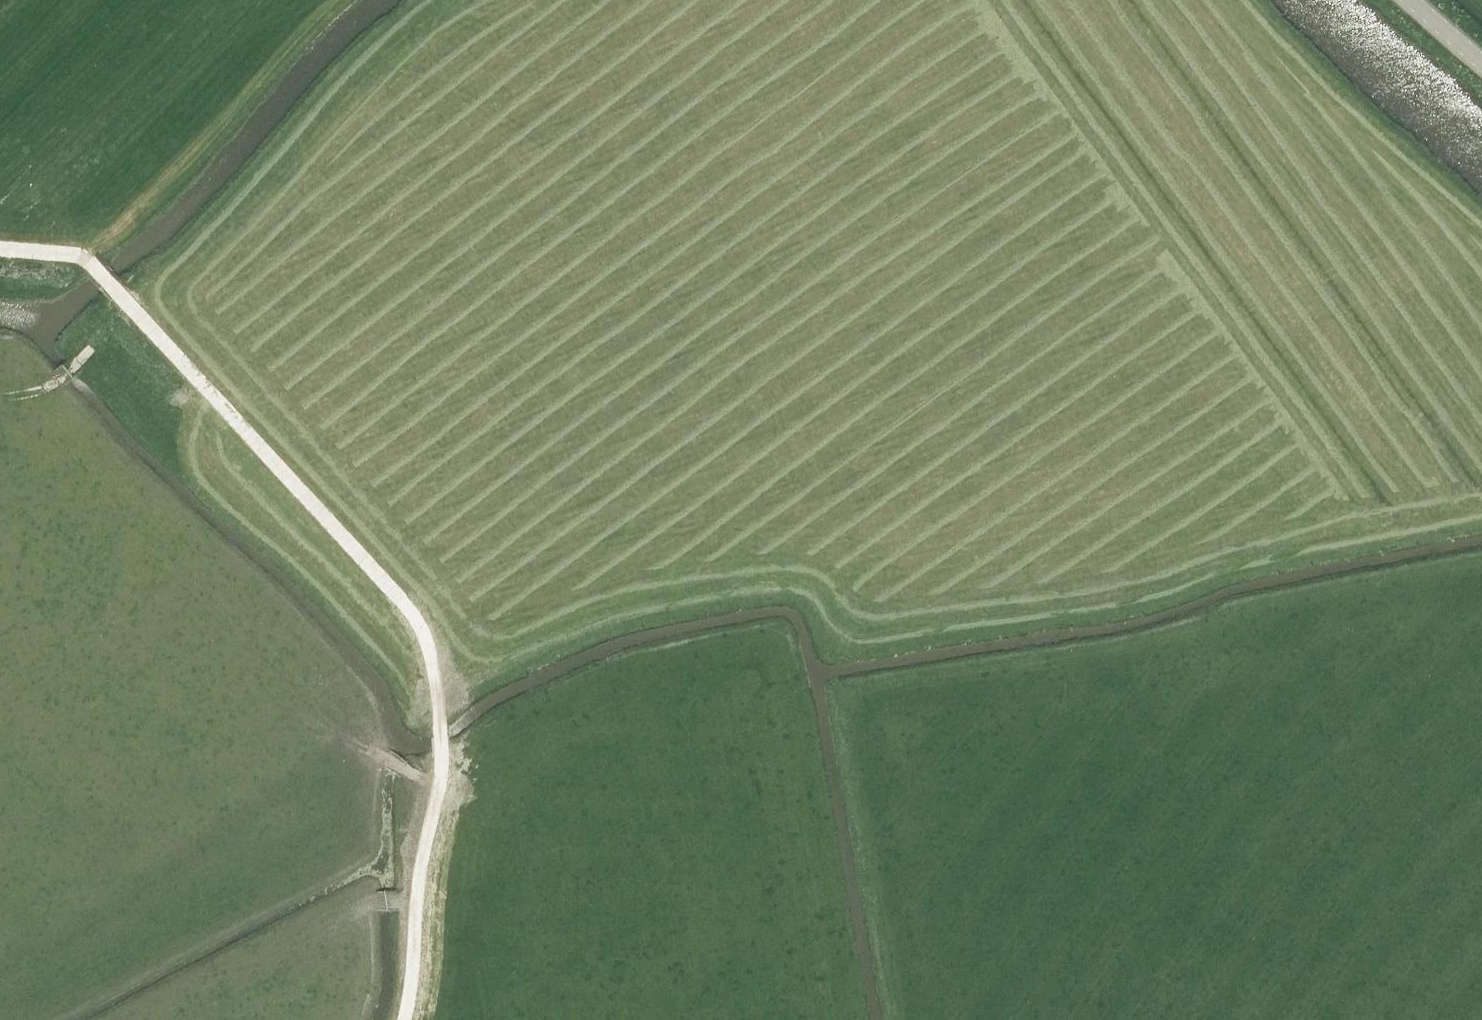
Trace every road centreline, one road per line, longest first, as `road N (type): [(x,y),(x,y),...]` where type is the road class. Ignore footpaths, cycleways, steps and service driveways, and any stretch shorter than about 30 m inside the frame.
road 1 (track): [(280,476),(403,608),(437,676),(441,760),(423,847),(407,1019)]

